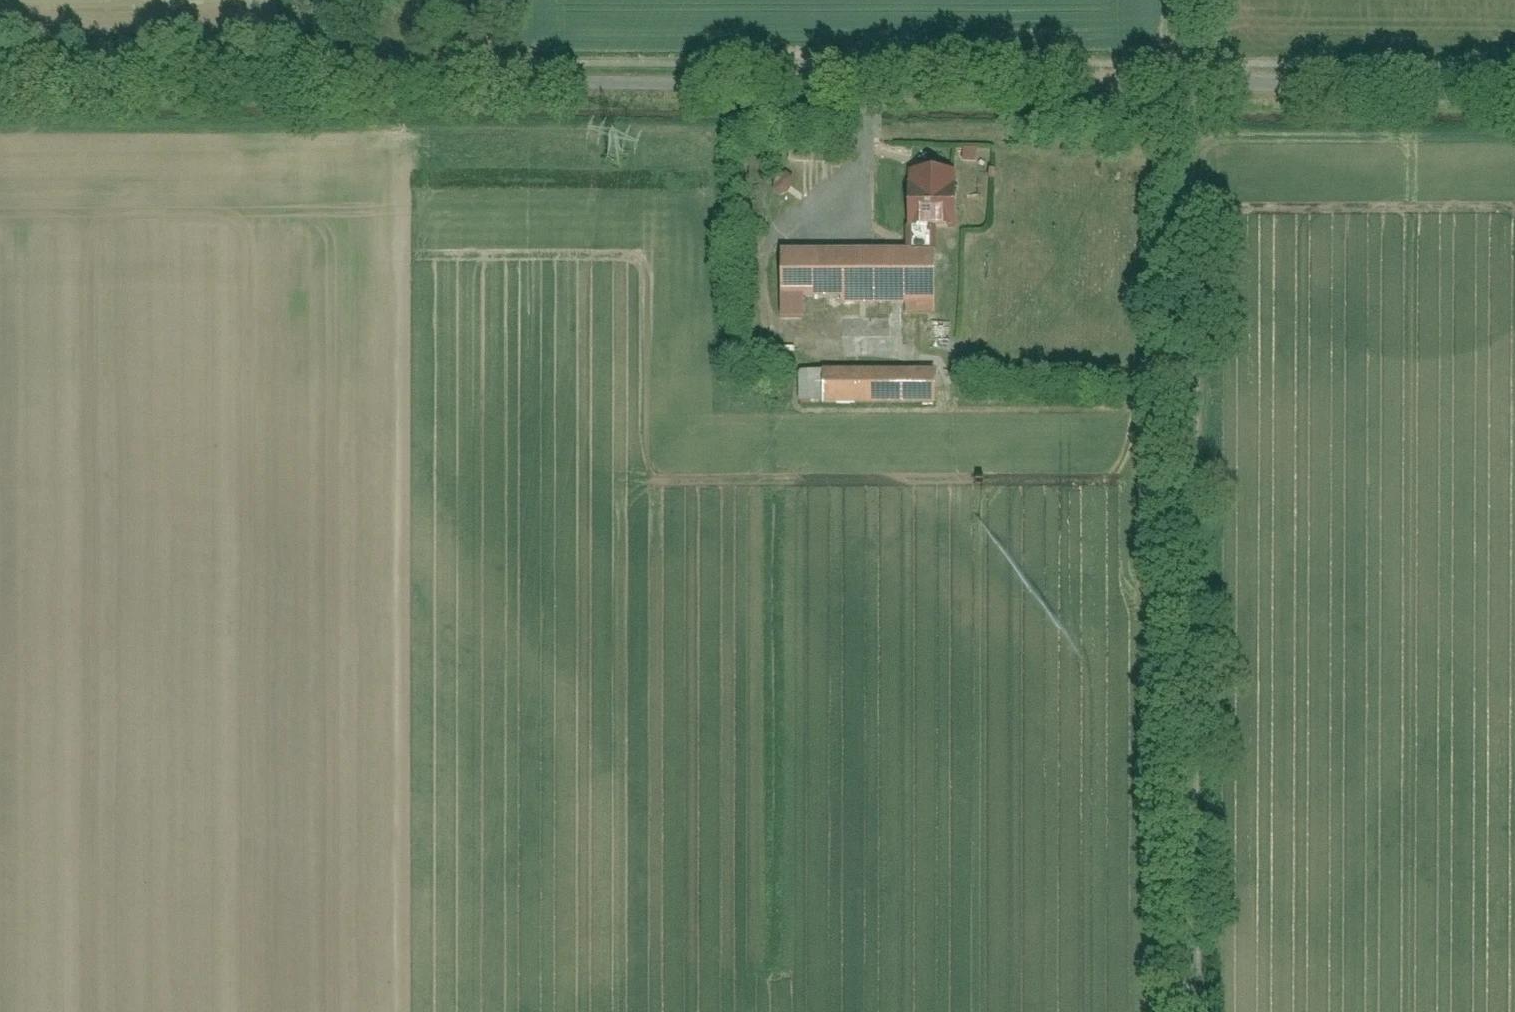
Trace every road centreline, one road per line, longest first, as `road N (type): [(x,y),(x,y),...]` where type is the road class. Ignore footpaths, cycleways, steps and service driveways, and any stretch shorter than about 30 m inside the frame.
road 1 (residential): [(0,83),(1185,82)]
road 2 (unclassified): [(1185,82),(1188,1011)]
road 3 (residential): [(1185,82),(1514,84)]

